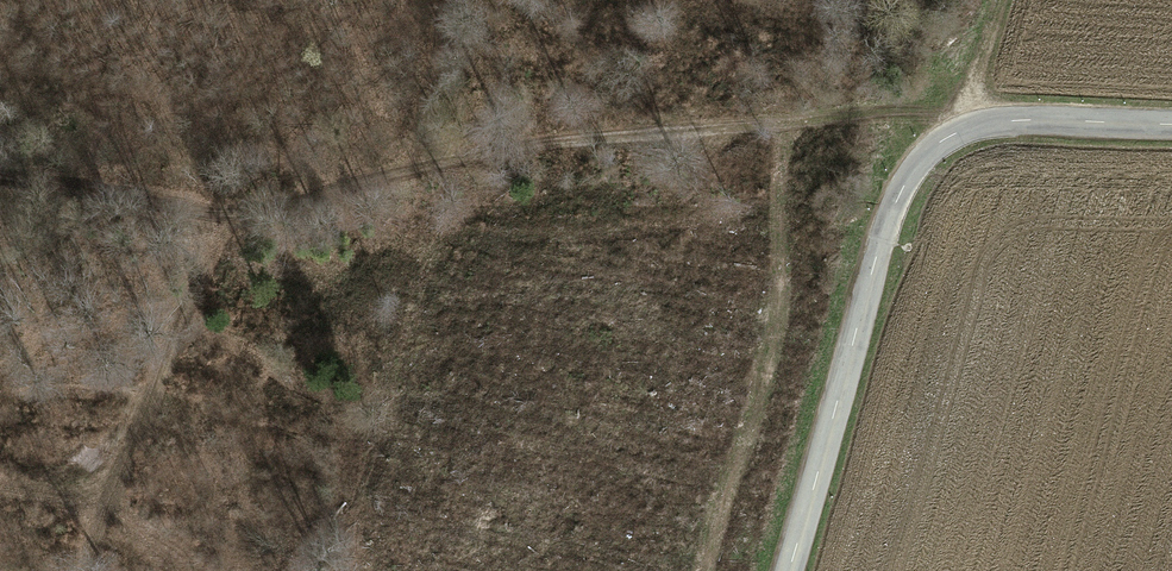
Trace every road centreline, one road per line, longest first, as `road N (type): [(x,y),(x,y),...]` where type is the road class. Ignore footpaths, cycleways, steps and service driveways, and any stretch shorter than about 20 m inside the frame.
road 1 (track): [(949,134),(910,115),(835,109),(341,190),(0,149)]
road 2 (tertiary): [(786,570),(897,202),(920,158),(978,122),(1171,122)]
road 3 (track): [(441,0),(421,177)]
road 4 (track): [(978,122),(977,88),(1003,0)]

